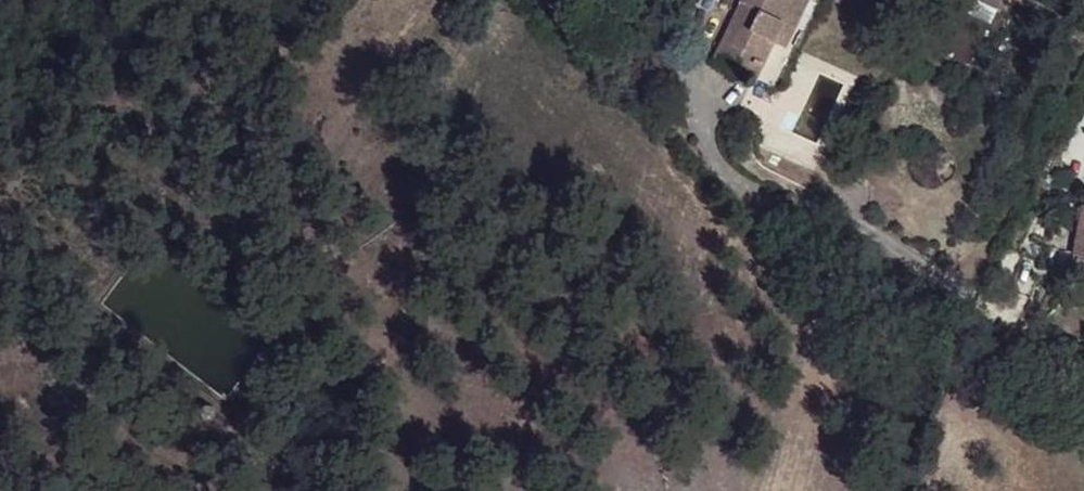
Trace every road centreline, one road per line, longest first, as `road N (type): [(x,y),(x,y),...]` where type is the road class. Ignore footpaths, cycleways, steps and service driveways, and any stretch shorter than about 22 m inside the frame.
road 1 (residential): [(1083,364),(825,212)]

